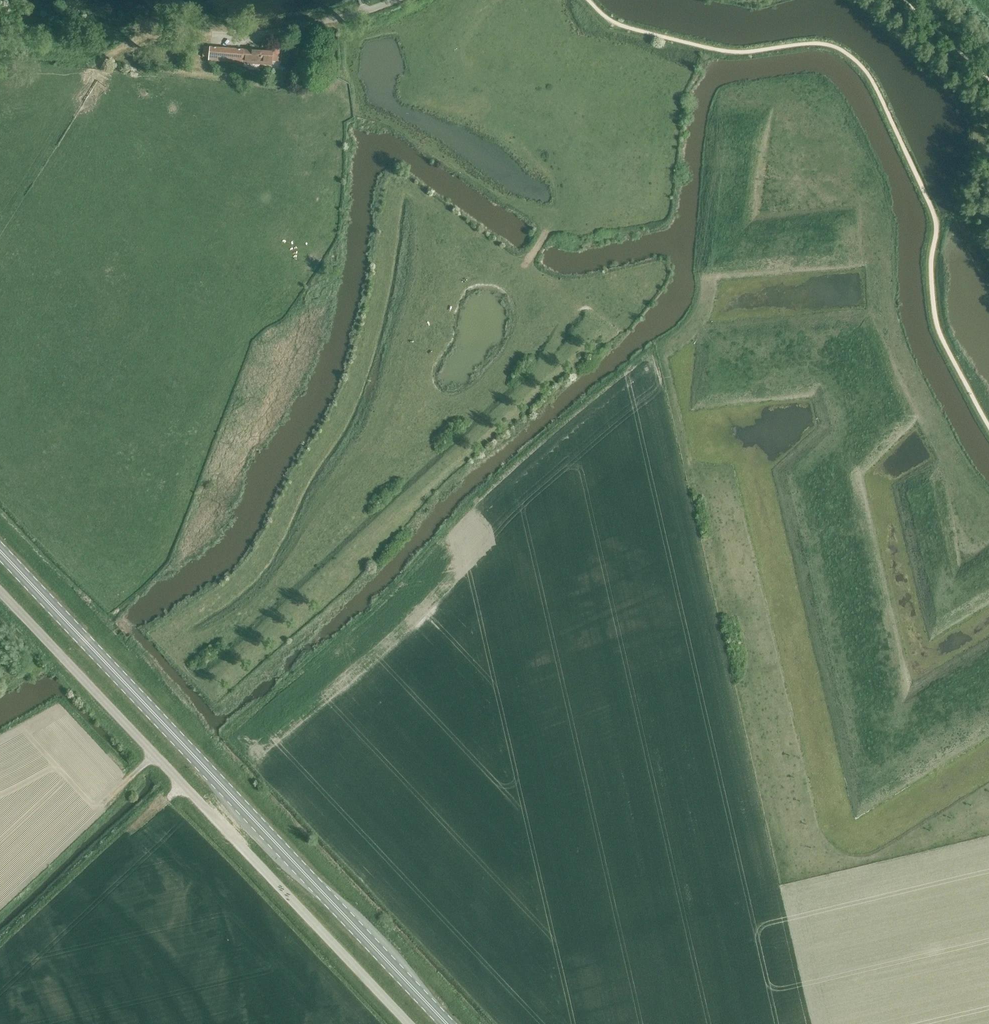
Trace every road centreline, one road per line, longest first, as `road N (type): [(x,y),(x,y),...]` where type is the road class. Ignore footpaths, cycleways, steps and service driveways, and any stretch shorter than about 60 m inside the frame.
road 1 (primary): [(448,1023),(0,551)]
road 2 (unclassified): [(409,1023),(0,592)]
road 3 (unclassified): [(212,37),(323,24),(395,0)]

